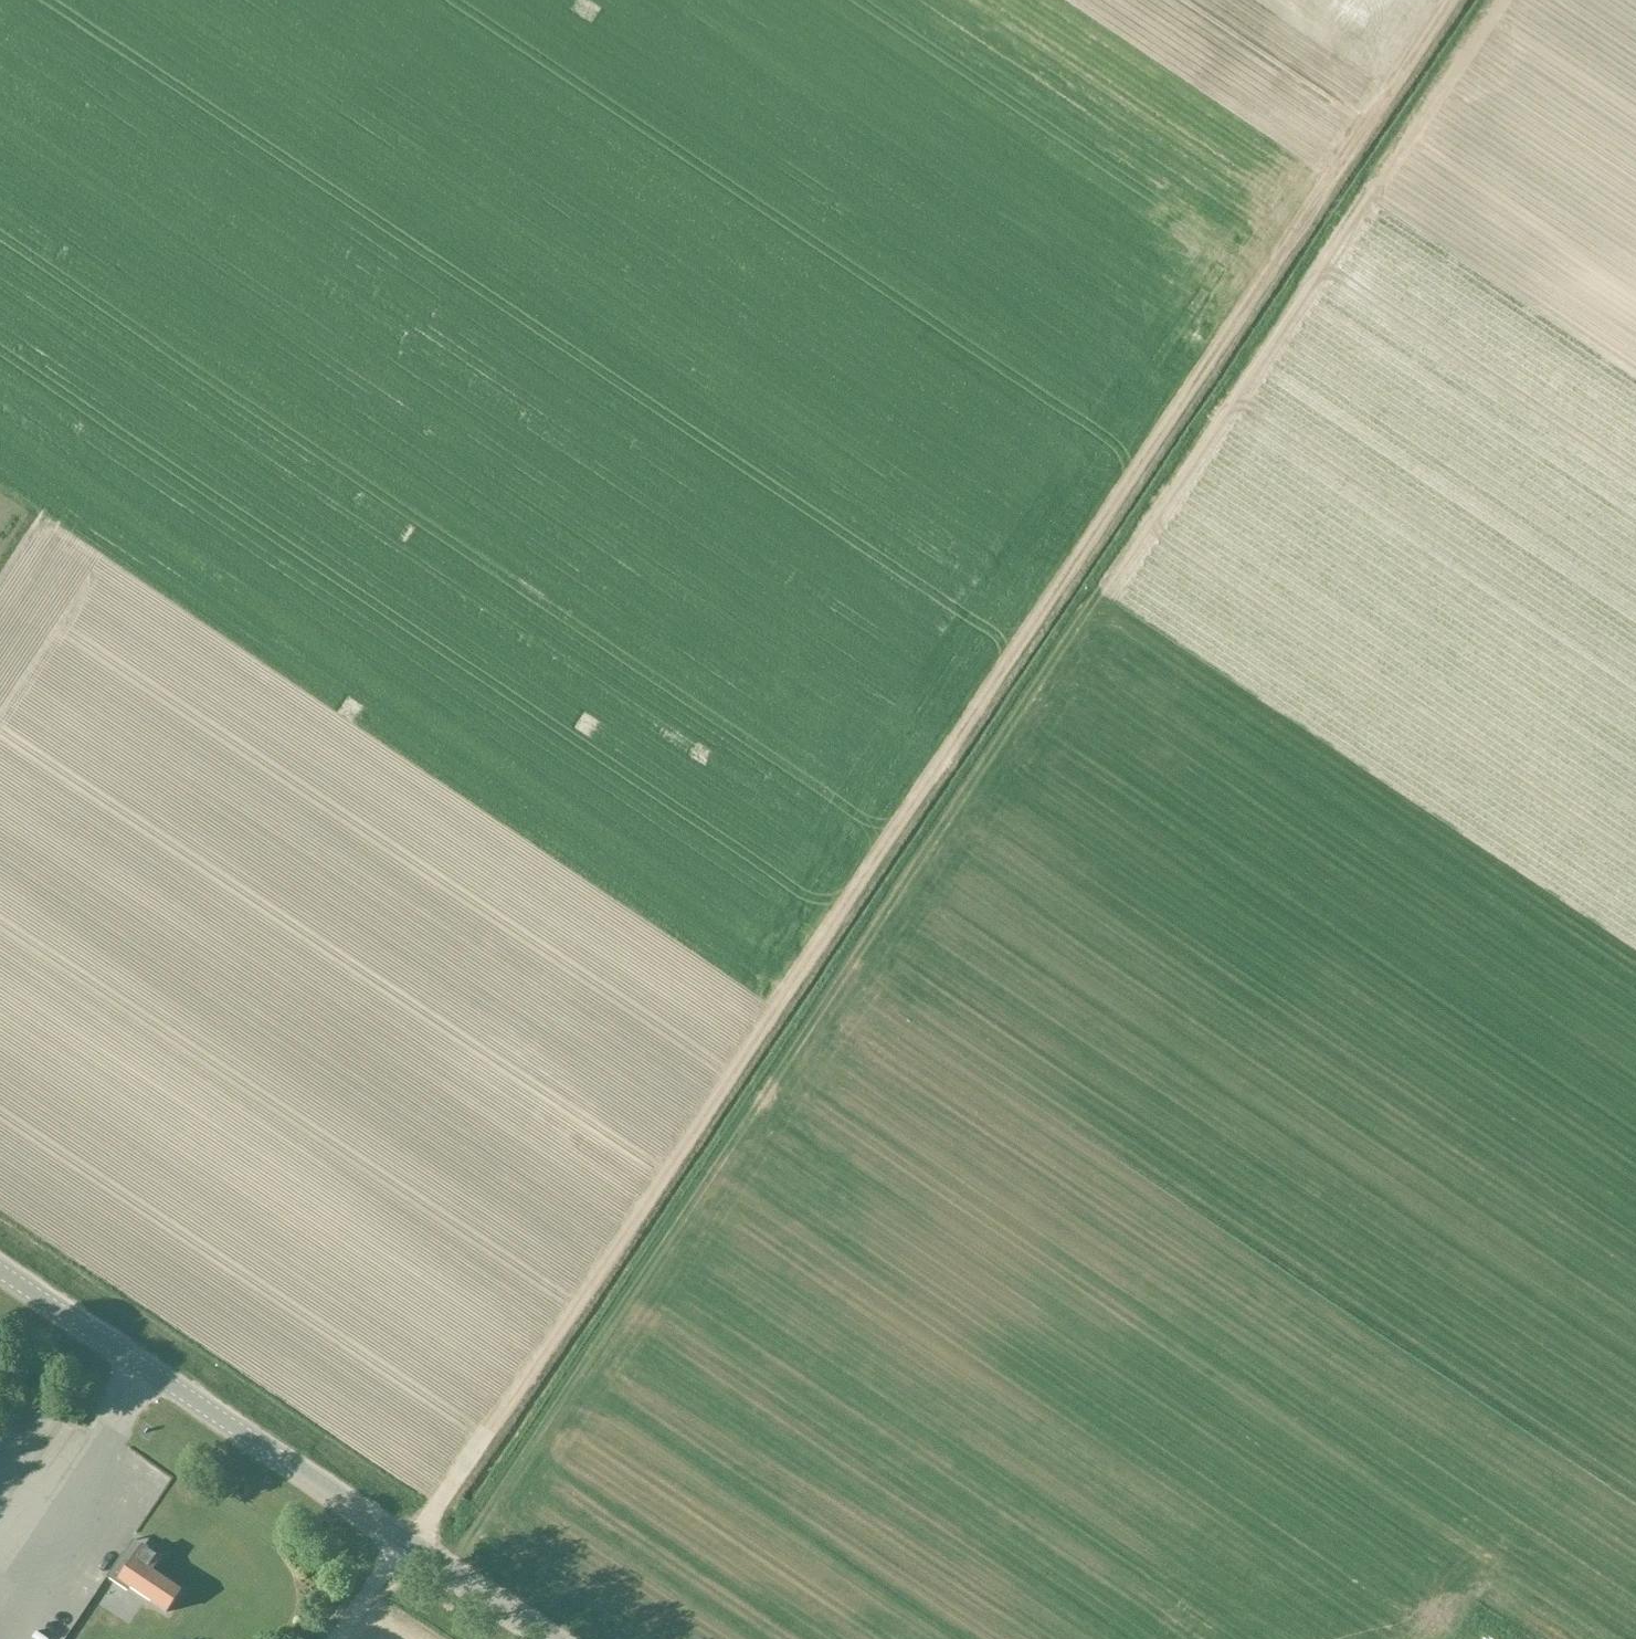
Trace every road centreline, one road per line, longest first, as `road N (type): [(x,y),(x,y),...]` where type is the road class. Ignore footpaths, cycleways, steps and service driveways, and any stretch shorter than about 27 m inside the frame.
road 1 (secondary): [(548,1638),(0,1272)]

